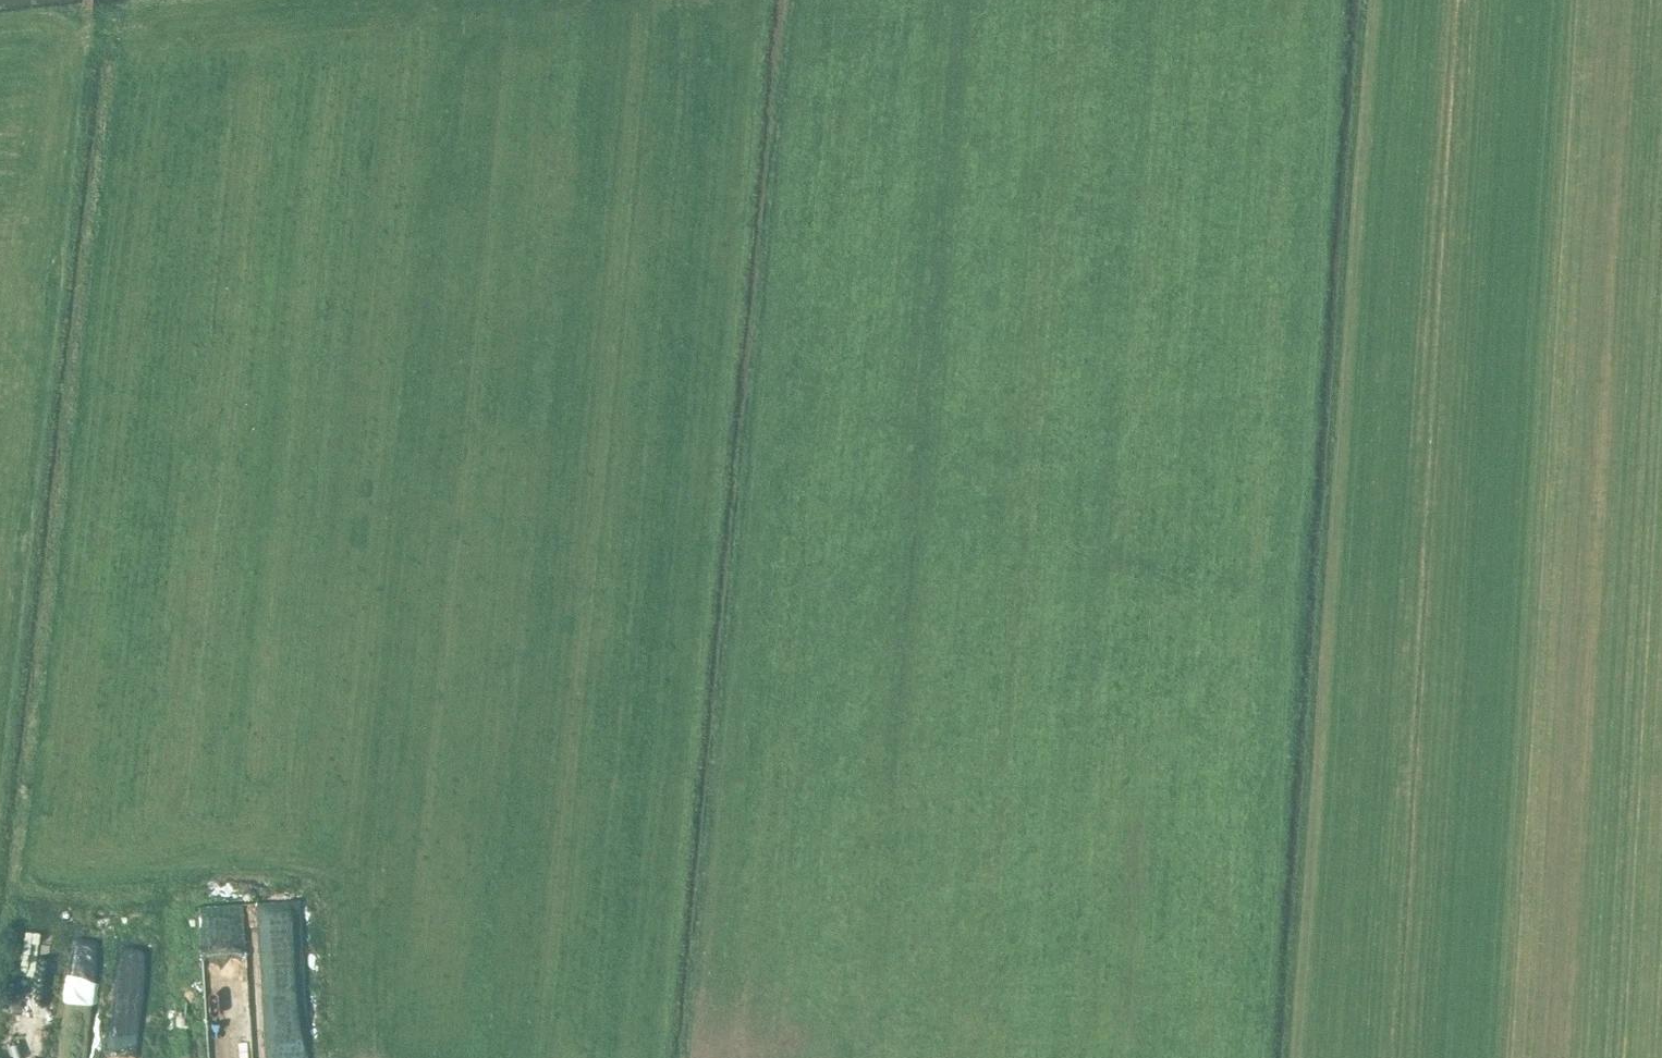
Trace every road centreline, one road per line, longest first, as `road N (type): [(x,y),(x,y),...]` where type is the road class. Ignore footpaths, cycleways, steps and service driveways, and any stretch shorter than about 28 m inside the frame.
road 1 (track): [(87,12),(0,768)]

